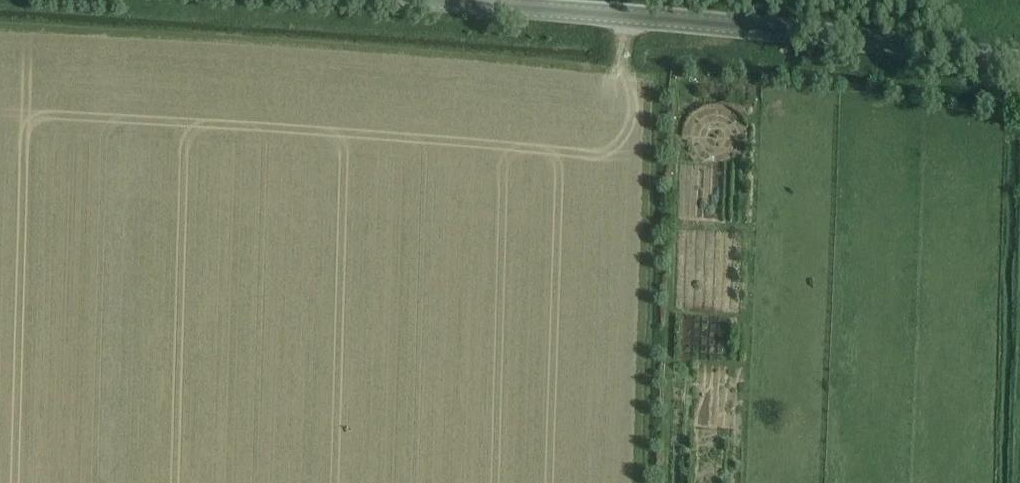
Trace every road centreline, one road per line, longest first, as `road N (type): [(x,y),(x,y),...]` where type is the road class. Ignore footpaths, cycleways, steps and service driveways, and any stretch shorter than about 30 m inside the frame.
road 1 (secondary): [(1019,64),(786,30),(424,0)]

